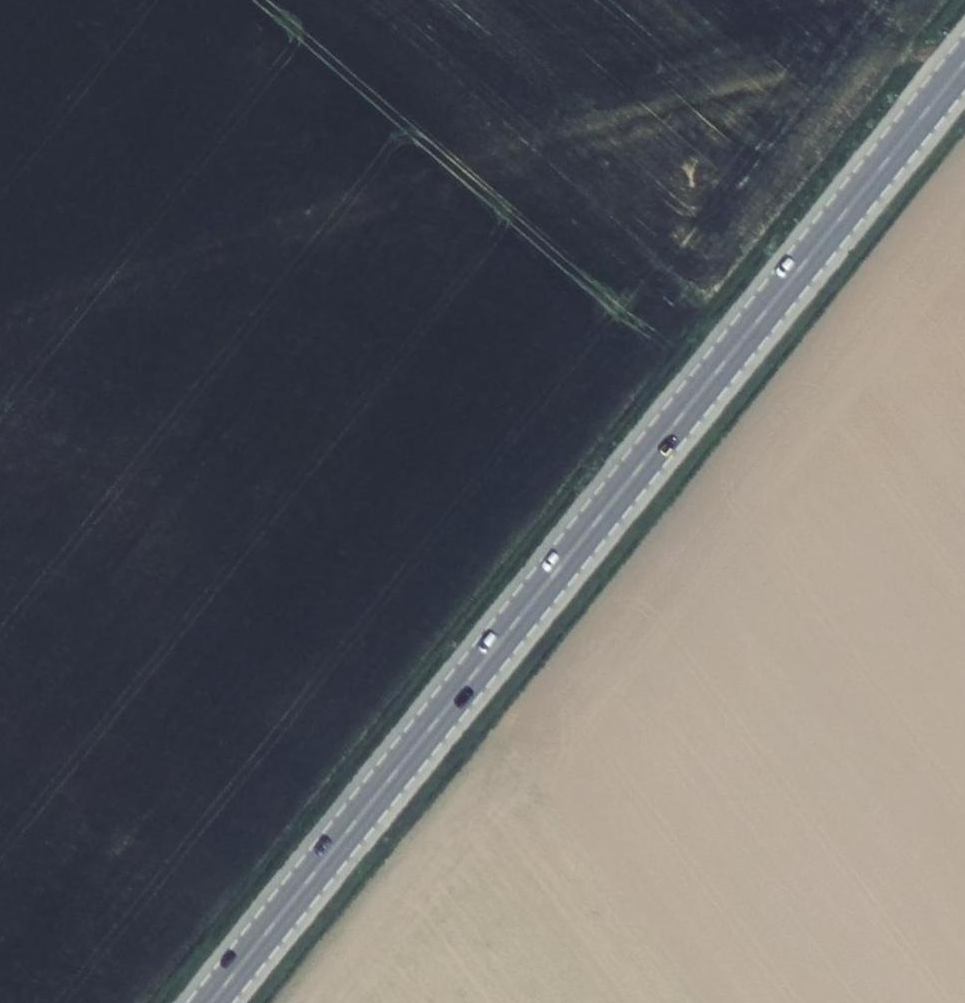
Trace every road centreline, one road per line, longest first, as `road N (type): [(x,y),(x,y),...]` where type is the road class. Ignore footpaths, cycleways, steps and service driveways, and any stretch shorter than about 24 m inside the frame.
road 1 (primary): [(210,1002),(964,64)]

